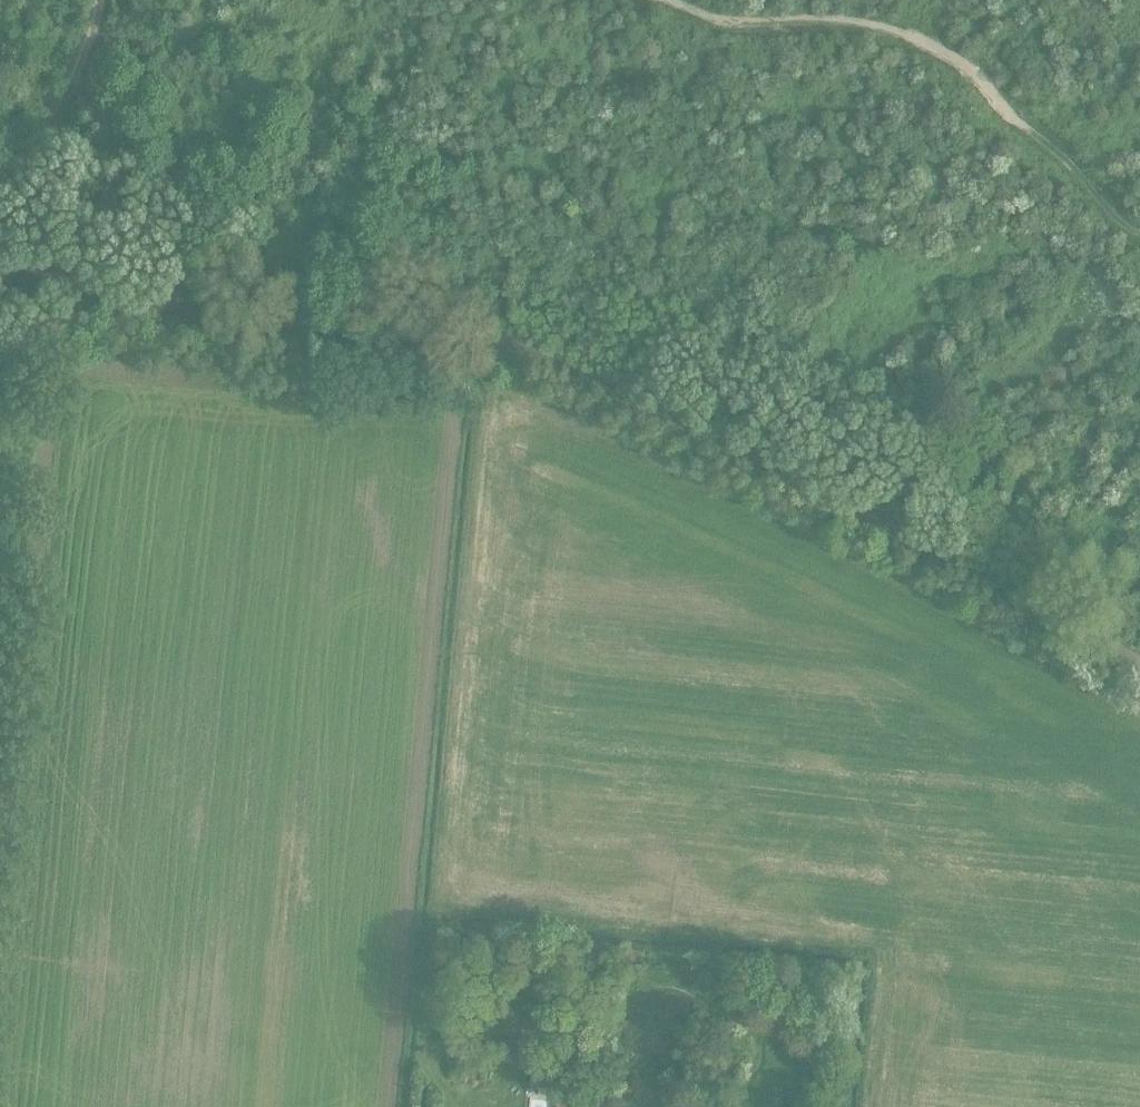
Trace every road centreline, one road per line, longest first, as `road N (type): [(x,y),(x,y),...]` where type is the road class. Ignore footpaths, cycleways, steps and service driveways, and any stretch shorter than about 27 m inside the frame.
road 1 (track): [(0,195),(65,102),(99,0)]

